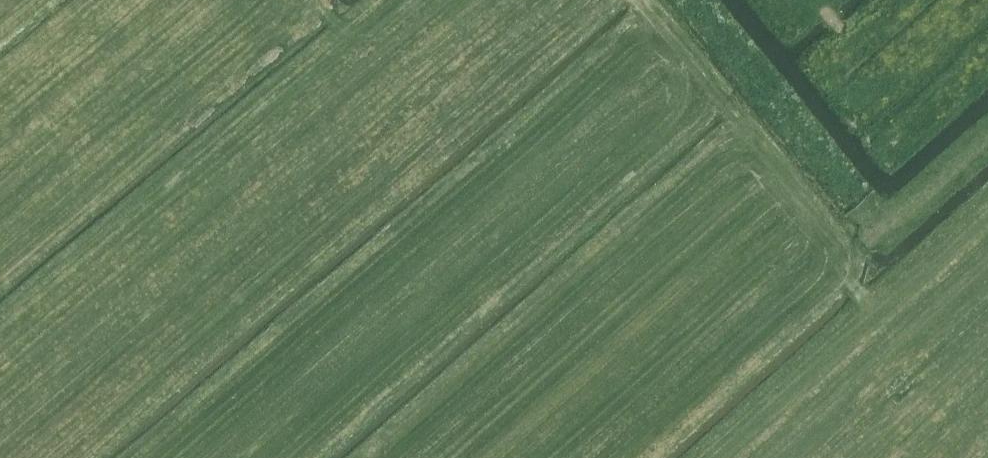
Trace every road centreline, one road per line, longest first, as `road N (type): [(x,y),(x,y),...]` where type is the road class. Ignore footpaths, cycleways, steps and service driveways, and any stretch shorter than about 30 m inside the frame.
road 1 (track): [(687,0),(877,237),(987,144)]
road 2 (track): [(877,237),(629,457)]

